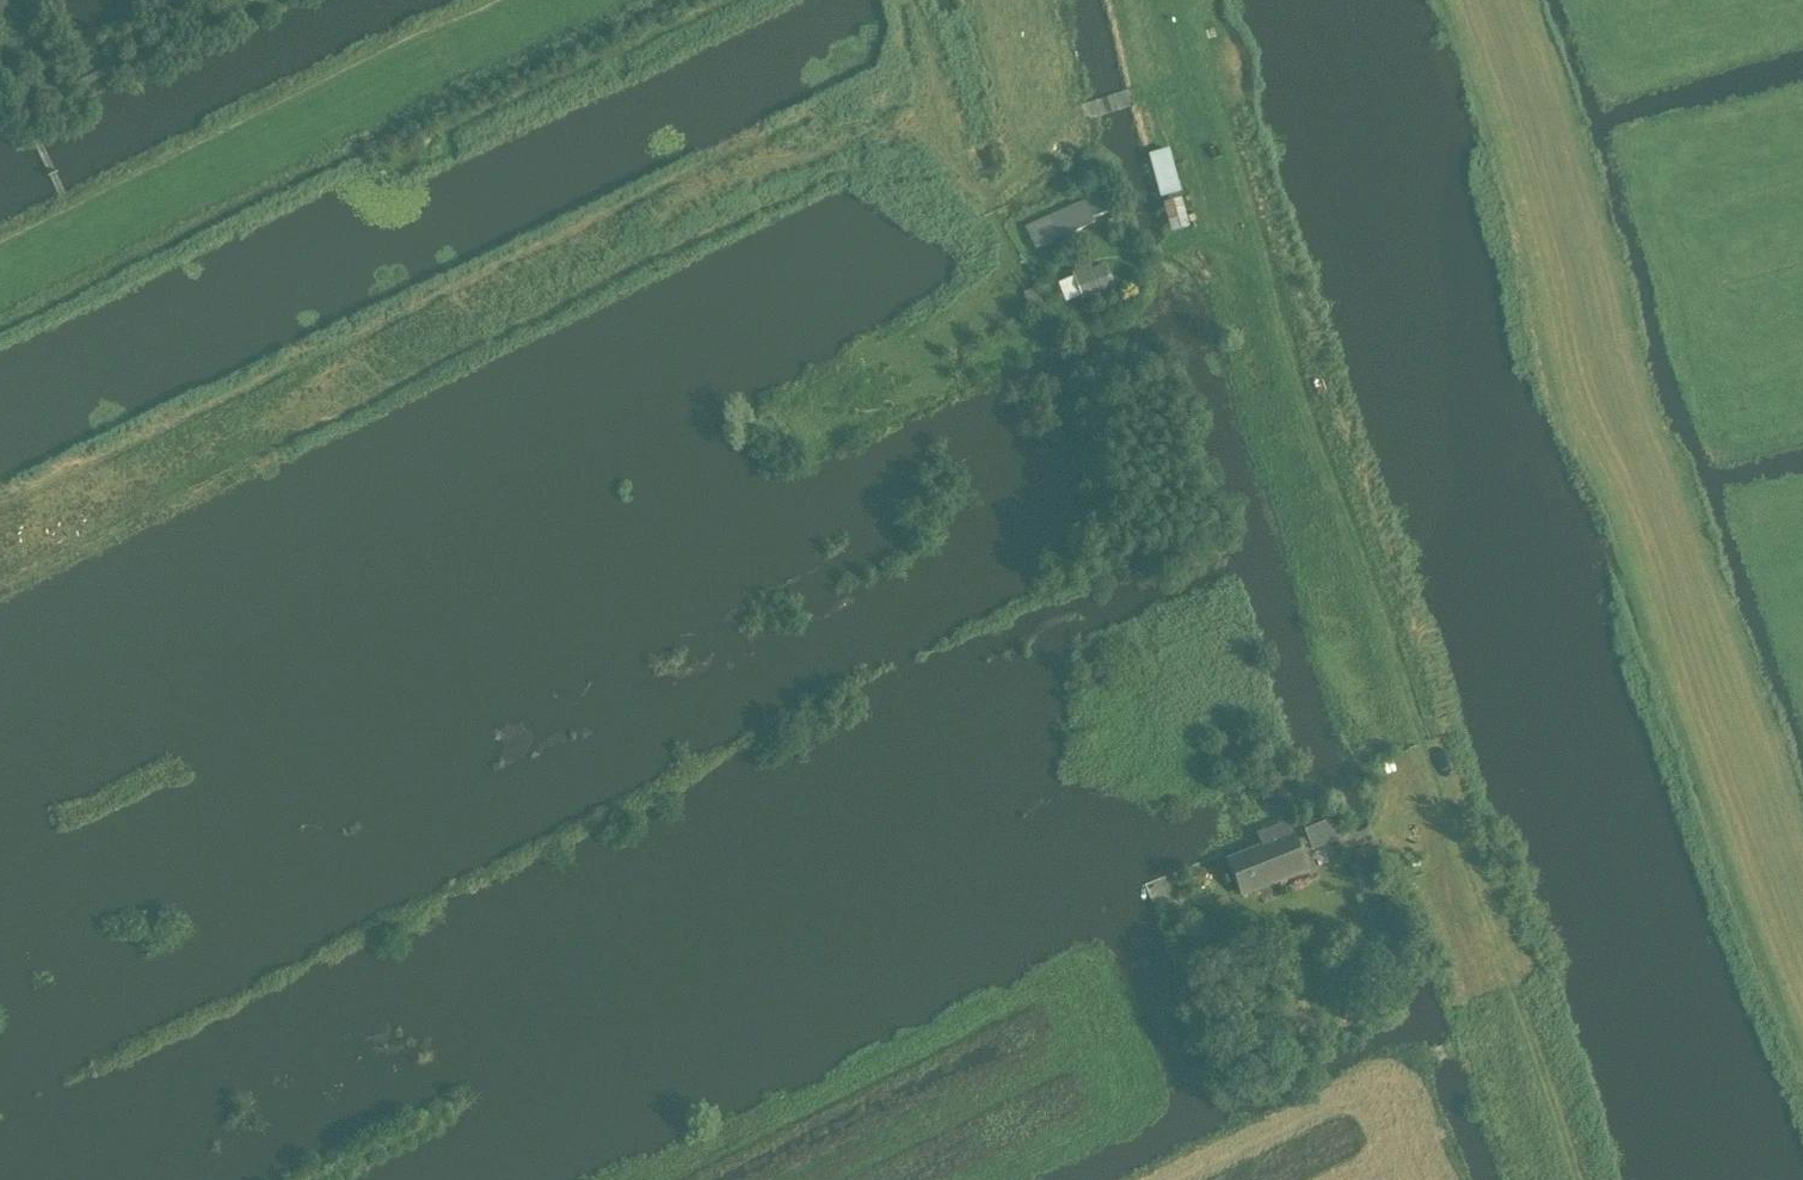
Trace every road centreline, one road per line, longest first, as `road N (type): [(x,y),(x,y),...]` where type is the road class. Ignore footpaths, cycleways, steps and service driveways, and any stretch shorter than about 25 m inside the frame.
road 1 (track): [(1581,1179),(1310,419),(1180,0)]

